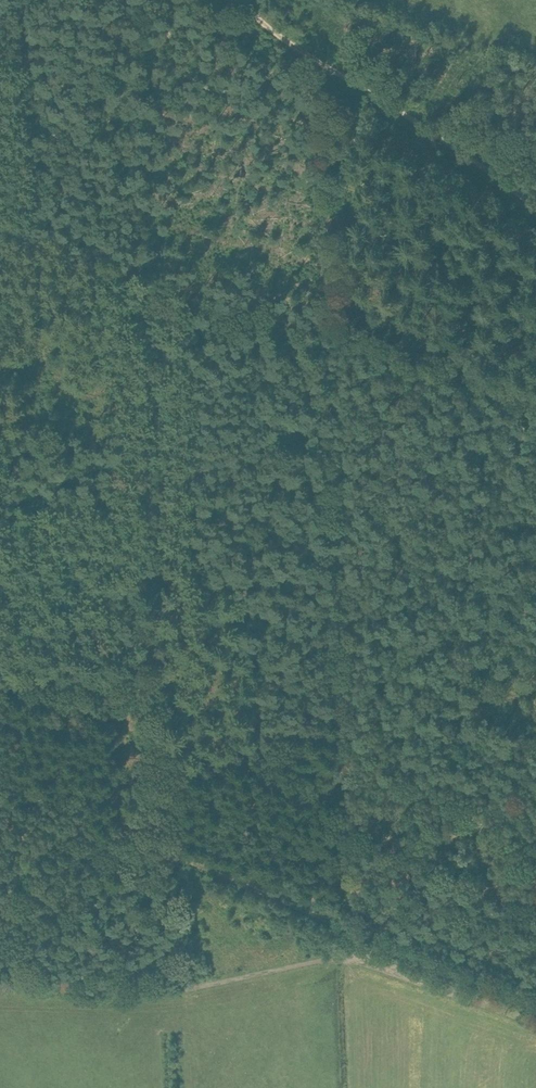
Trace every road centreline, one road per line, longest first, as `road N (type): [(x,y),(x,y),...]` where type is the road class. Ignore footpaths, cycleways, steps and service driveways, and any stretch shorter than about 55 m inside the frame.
road 1 (track): [(535,207),(288,42),(240,0)]

